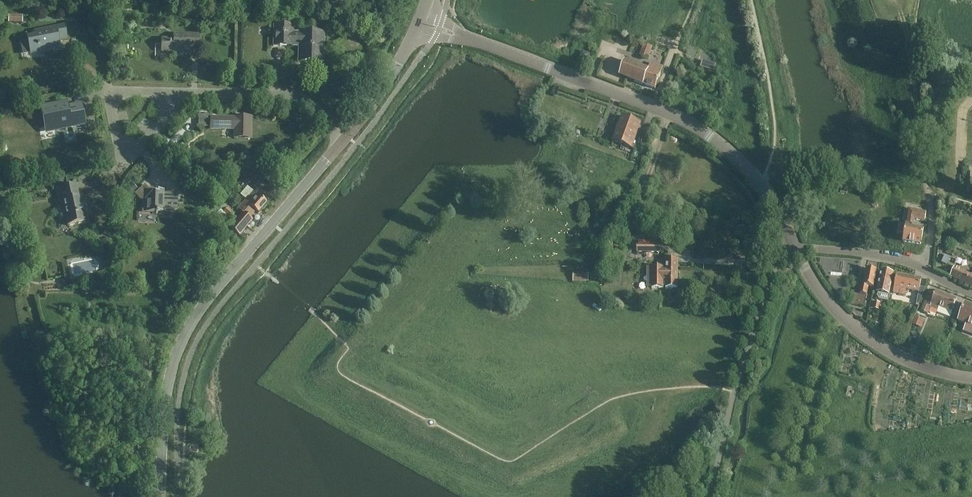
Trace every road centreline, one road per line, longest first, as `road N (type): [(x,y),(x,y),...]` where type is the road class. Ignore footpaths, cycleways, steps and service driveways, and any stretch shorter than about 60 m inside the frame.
road 1 (secondary): [(159,496),(162,394),(176,346),(346,137)]
road 2 (tertiary): [(796,249),(755,181),(686,122),(461,36)]
road 3 (residential): [(708,496),(775,262),(796,249)]
road 4 (residential): [(925,269),(932,221),(902,17)]
road 5 (tertiary): [(971,377),(913,364),(856,331),(796,249)]
road 6 (residential): [(177,94),(111,94),(121,156),(170,111)]
road 7 (residential): [(346,137),(298,96),(177,94)]
road 8 (residential): [(925,269),(900,258),(796,249)]
road 9 (secondary): [(346,137),(414,31)]

